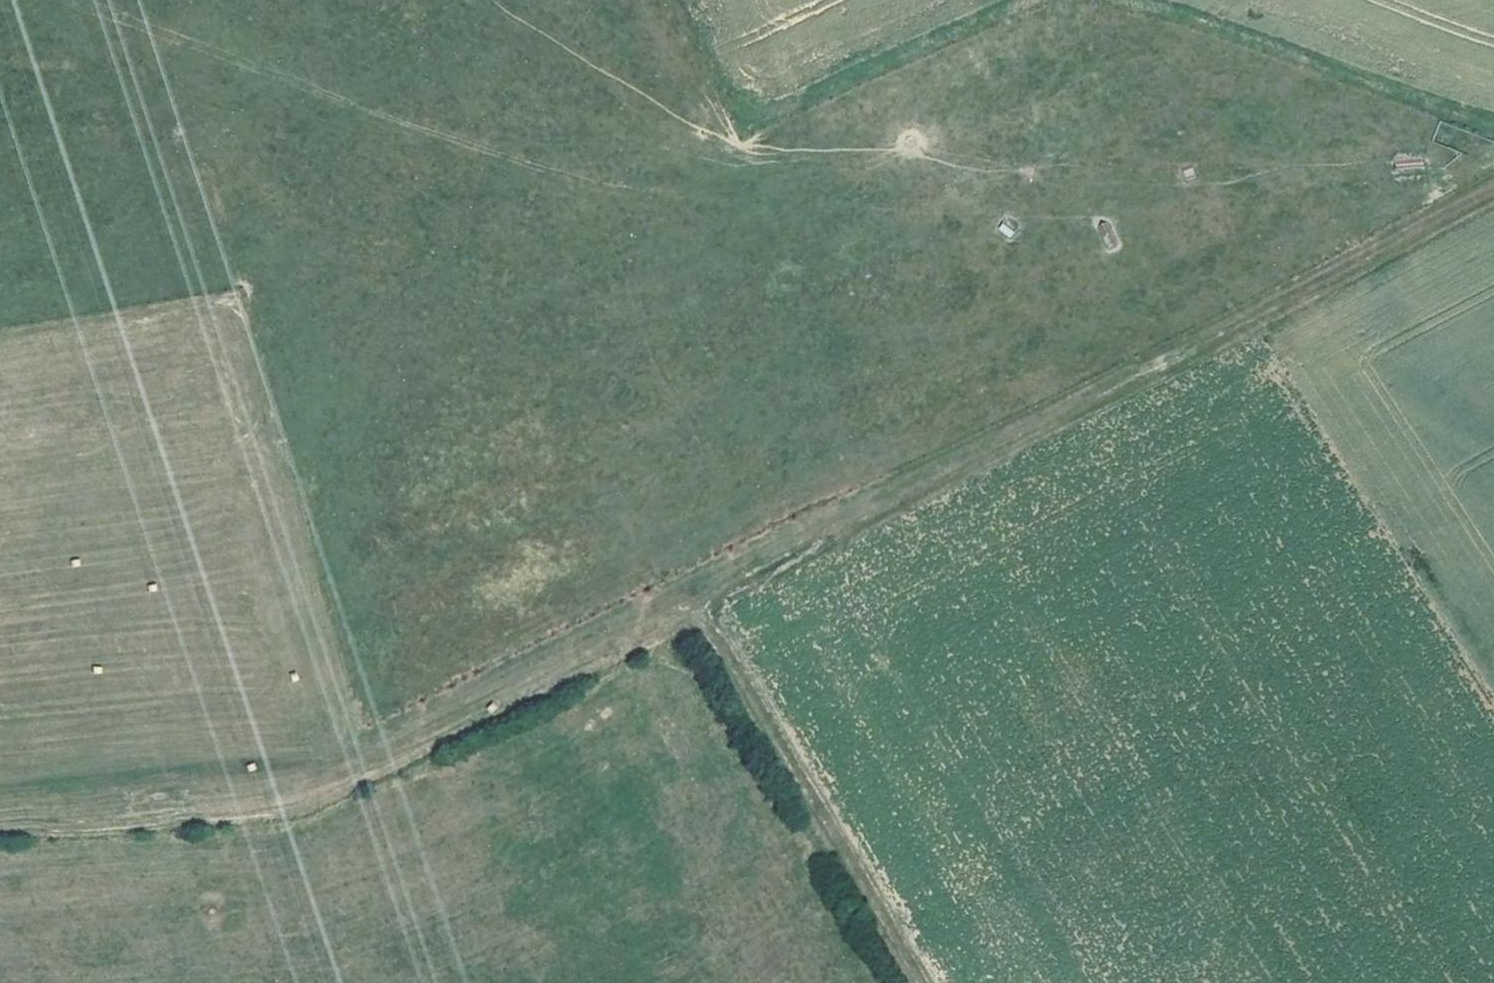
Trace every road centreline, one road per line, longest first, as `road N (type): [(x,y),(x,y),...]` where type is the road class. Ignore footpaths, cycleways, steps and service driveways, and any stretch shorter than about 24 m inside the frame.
road 1 (track): [(1493,185),(705,580)]

